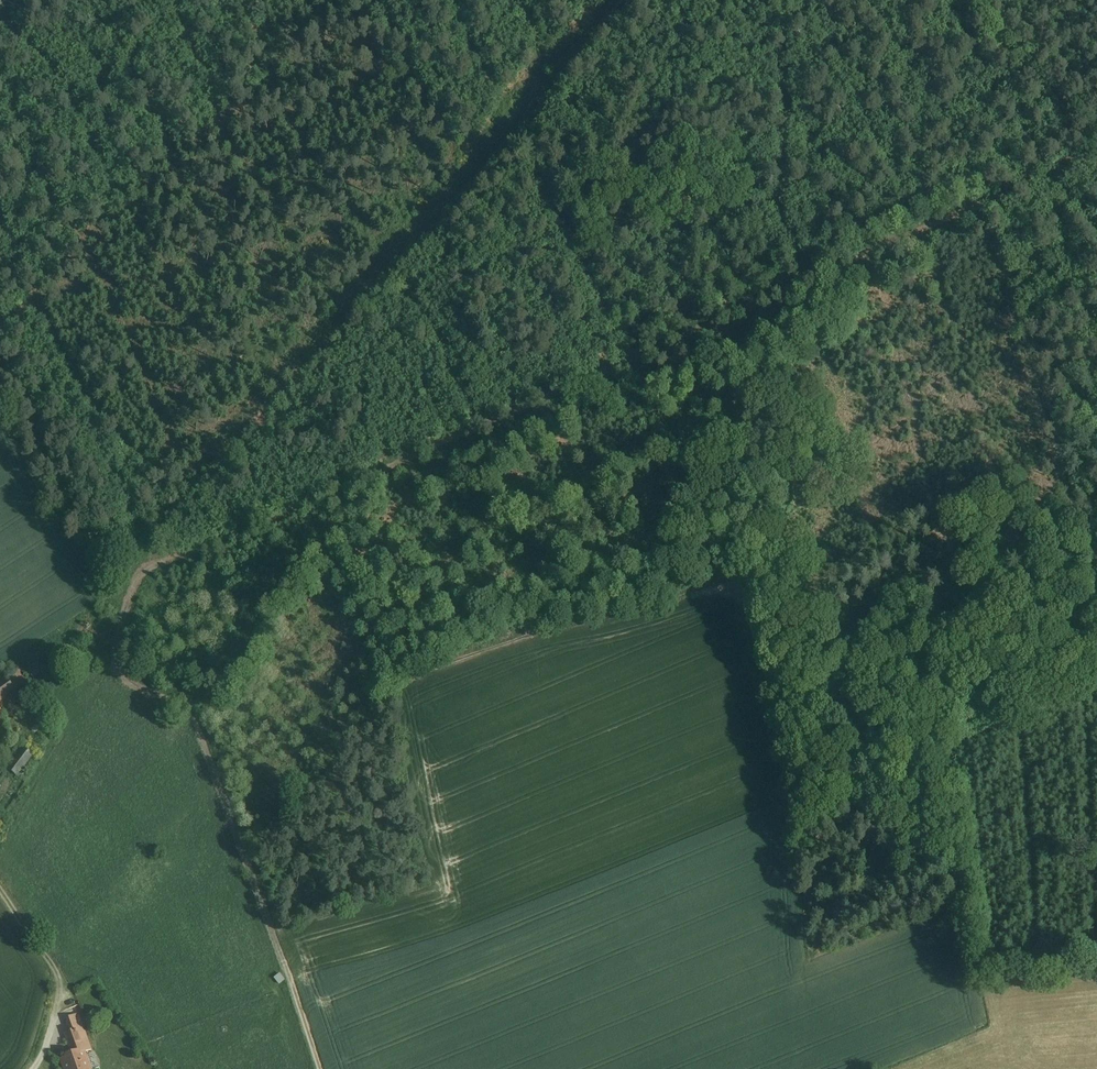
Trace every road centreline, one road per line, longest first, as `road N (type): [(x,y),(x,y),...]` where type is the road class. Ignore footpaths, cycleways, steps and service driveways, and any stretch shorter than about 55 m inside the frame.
road 1 (track): [(633,362),(756,586),(803,816),(1096,684)]
road 2 (track): [(633,362),(136,579),(118,671),(191,716),(203,744)]
road 3 (track): [(1096,165),(1055,175),(633,362)]
road 4 (track): [(320,1068),(203,744)]
road 5 (track): [(1096,144),(958,0)]

